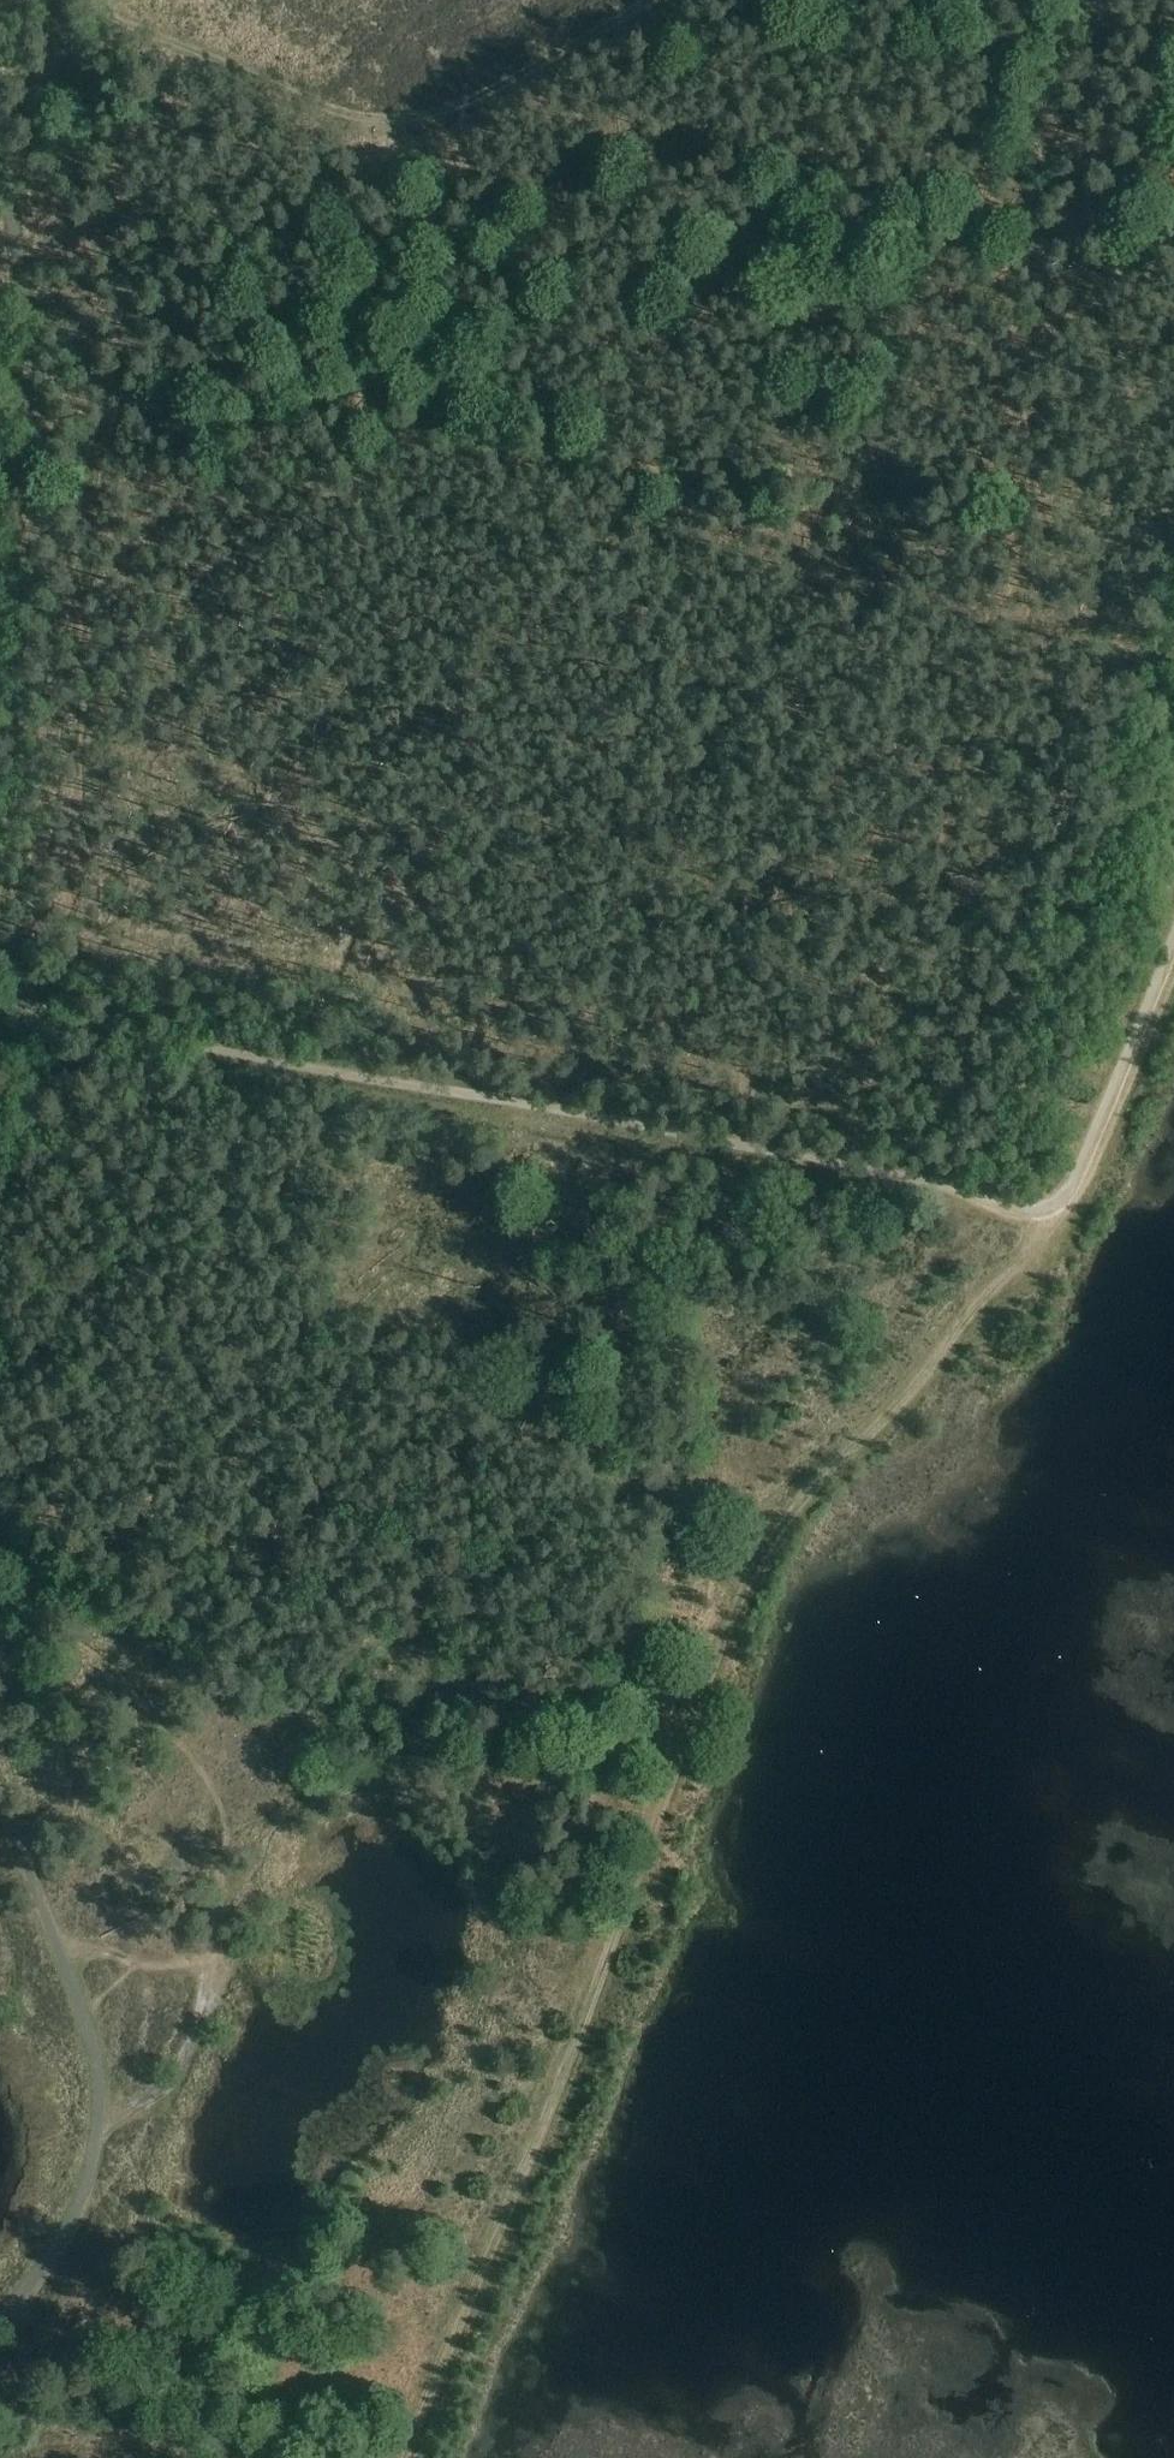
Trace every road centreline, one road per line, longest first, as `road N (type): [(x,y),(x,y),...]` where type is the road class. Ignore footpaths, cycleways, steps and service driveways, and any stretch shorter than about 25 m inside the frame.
road 1 (track): [(400,2457),(600,1979),(732,1611),(772,1526),(906,1396),(972,1307),(1026,1259),(1047,1221)]
road 2 (track): [(1173,960),(1075,1197),(1047,1221),(50,1025)]
road 3 (track): [(113,0),(363,115),(422,115),(479,99),(648,0)]

